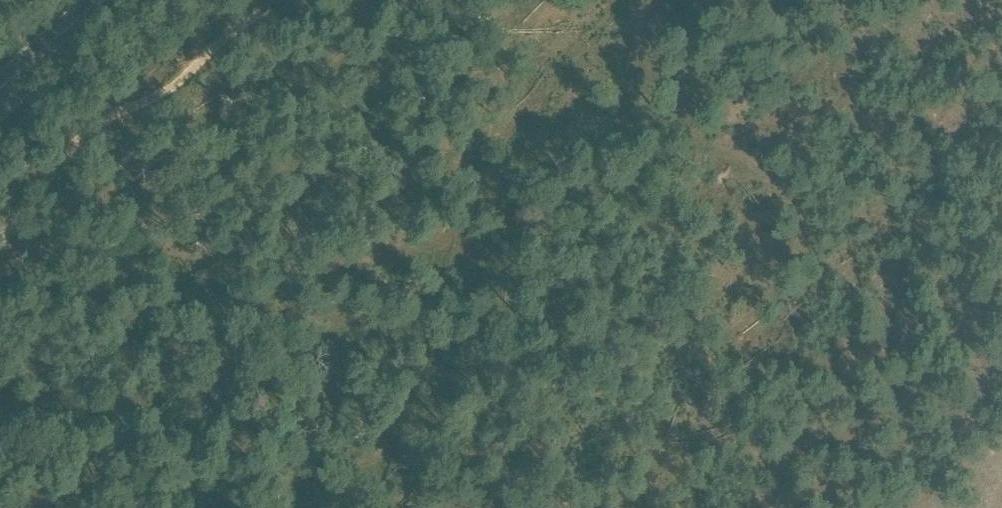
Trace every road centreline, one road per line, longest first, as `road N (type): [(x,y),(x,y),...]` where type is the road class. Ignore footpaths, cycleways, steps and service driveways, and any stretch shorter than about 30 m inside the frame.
road 1 (track): [(258,0),(0,207)]
road 2 (primary): [(0,87),(98,0)]

